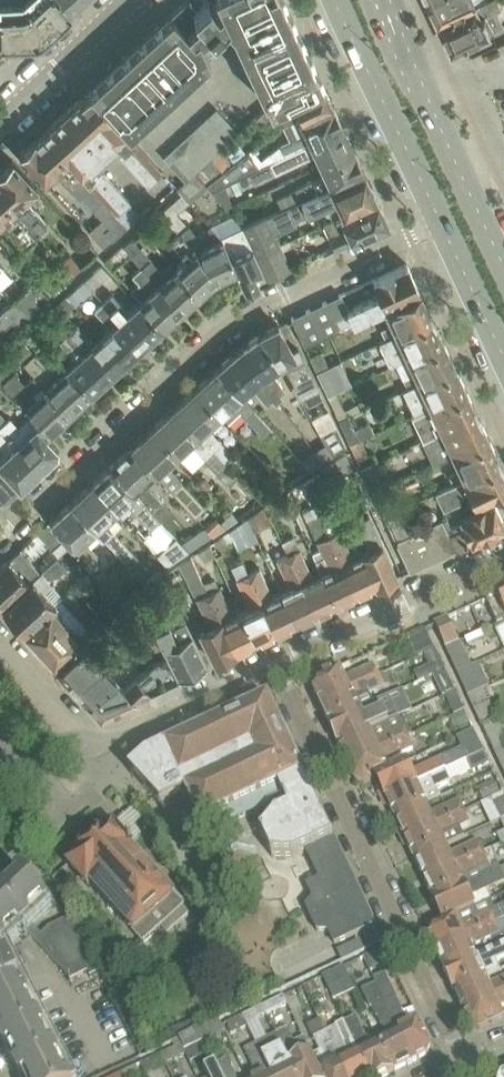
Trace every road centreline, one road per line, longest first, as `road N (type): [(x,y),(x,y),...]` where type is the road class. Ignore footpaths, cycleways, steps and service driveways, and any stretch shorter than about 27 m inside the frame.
road 1 (residential): [(442,225),(223,329),(0,535)]
road 2 (unclassified): [(470,1068),(279,670)]
road 3 (residential): [(279,670),(104,741),(84,737),(0,645)]
road 4 (secondary): [(503,260),(391,0)]
road 5 (unclassified): [(279,670),(503,556)]
road 6 (secondary): [(338,0),(442,225)]
road 7 (residential): [(0,117),(128,0)]
road 8 (secondary): [(442,225),(503,358)]

